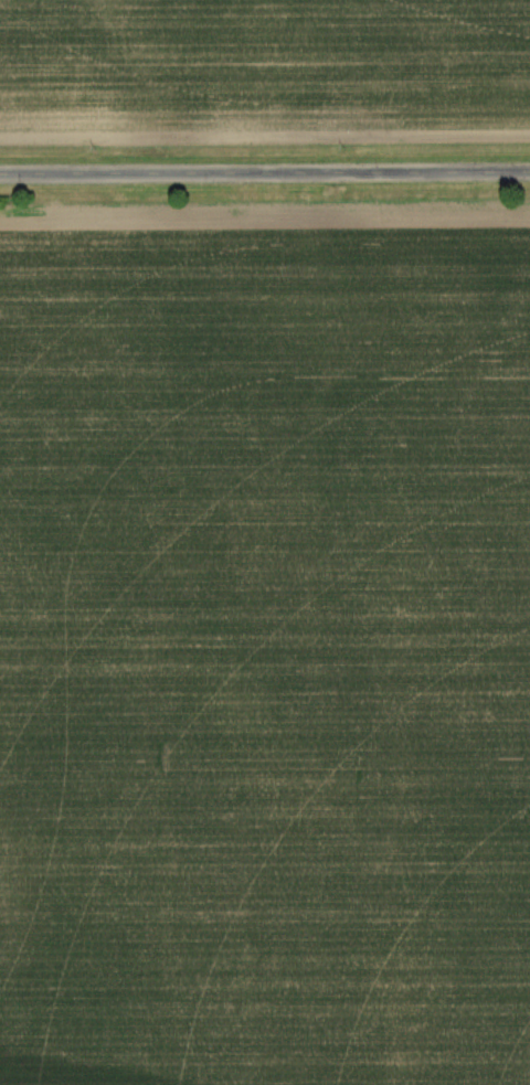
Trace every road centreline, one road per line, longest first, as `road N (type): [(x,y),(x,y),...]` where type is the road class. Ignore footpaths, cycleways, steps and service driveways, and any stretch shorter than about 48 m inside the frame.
road 1 (residential): [(0,175),(529,173)]

